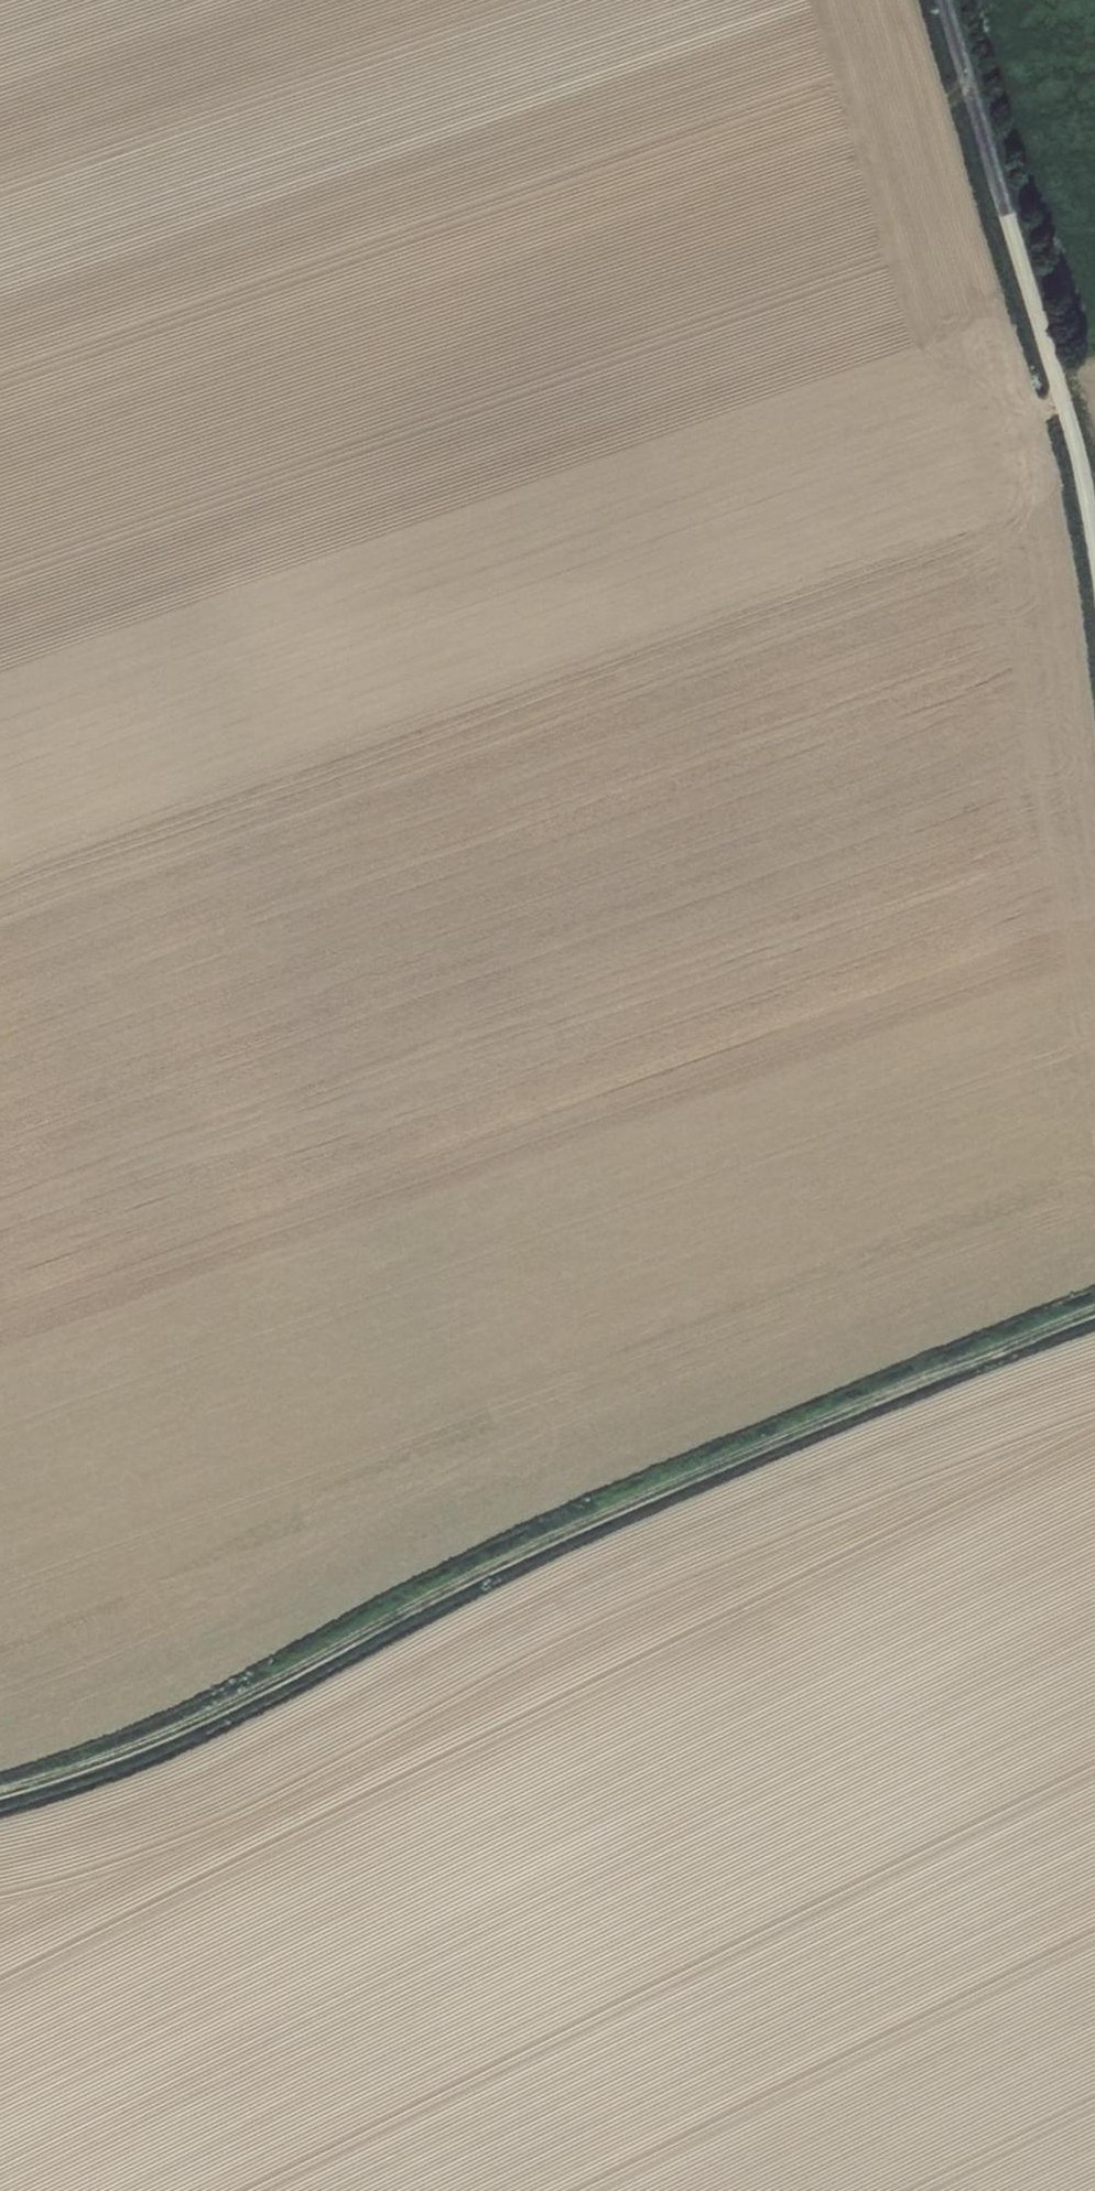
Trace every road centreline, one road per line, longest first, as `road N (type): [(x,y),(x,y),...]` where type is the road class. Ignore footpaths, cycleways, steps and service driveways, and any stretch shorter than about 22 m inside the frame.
road 1 (track): [(0,1800),(181,1738),(689,1480),(1094,1316)]
road 2 (unclassified): [(1094,555),(1071,427),(945,0)]

